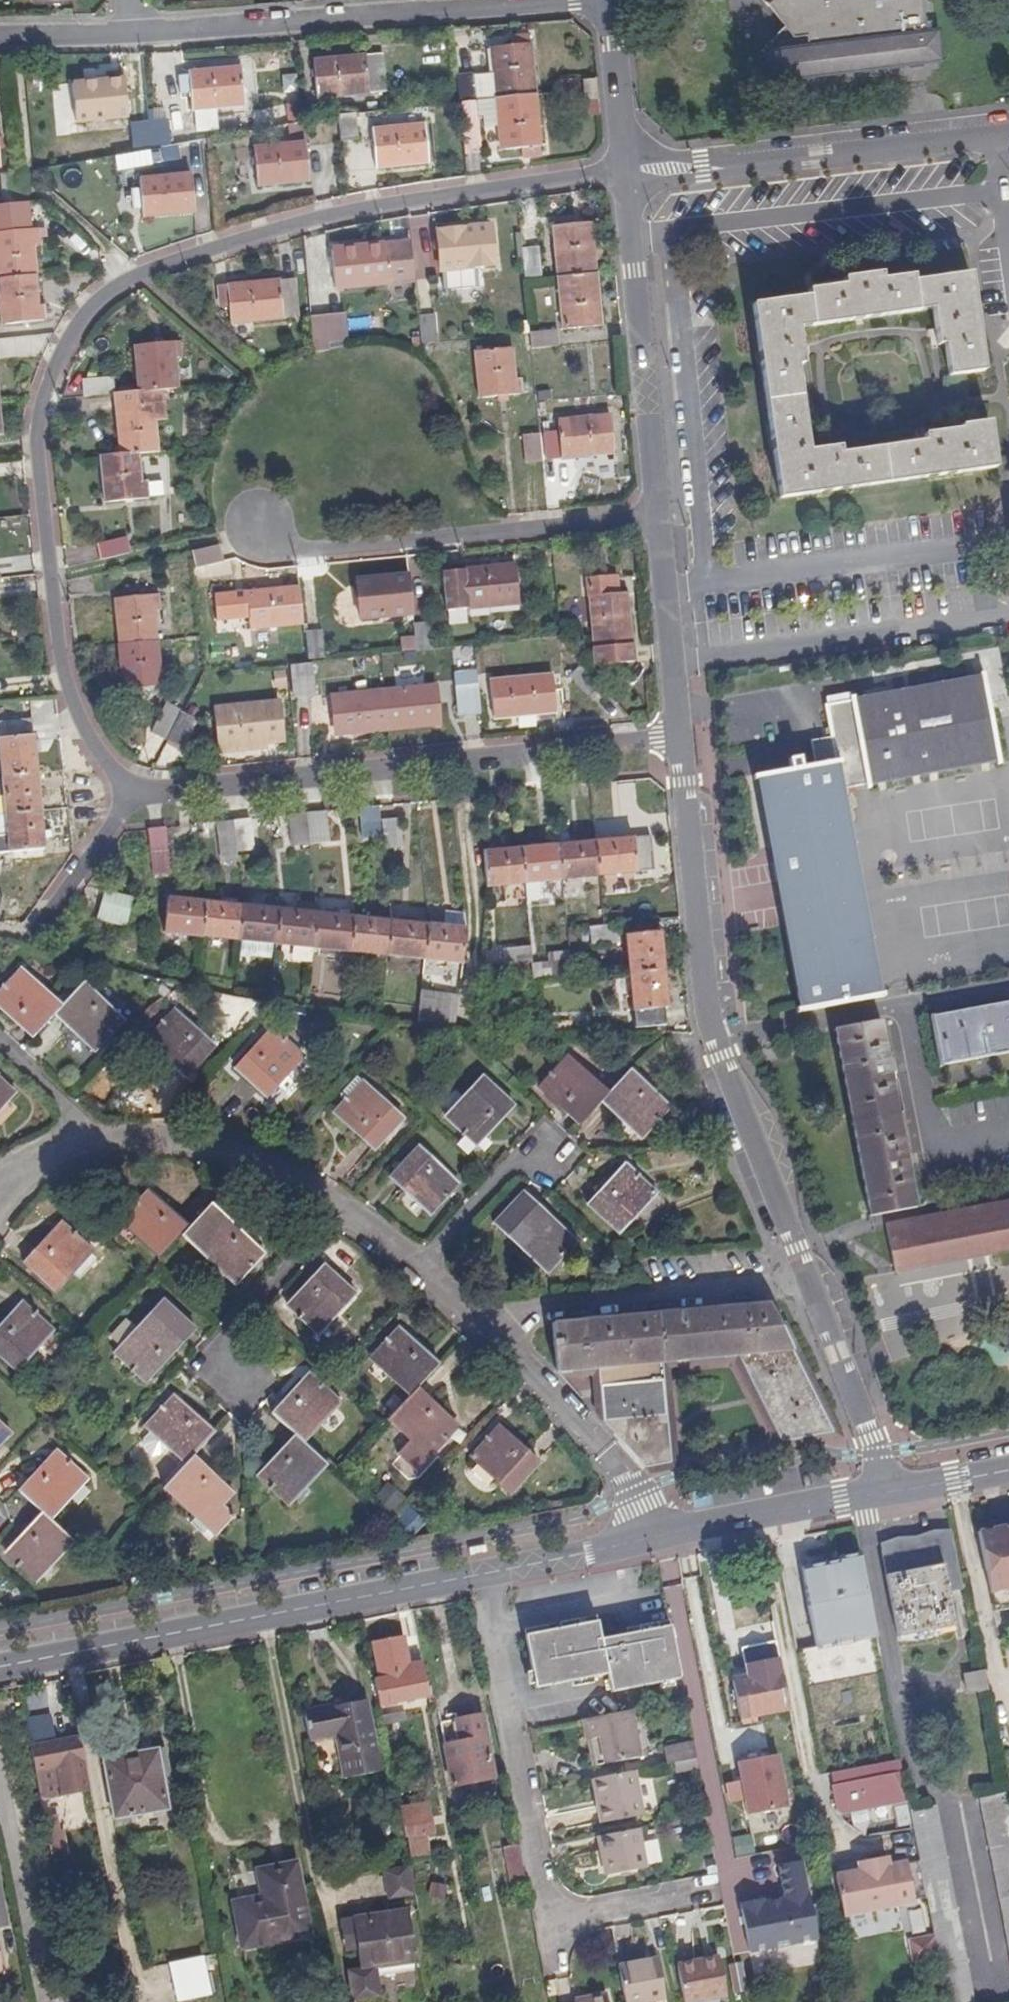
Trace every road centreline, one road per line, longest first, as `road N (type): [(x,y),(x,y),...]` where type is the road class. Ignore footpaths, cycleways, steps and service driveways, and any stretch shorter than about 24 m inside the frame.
road 1 (residential): [(138,792),(110,776),(88,744),(51,621),(31,440),(57,346),(127,277),(220,243),(368,206),(619,169)]
road 2 (residential): [(809,1282),(709,1028),(679,738)]
road 3 (residential): [(679,738),(138,792)]
road 4 (residential): [(711,1889),(550,1920),(482,1572)]
road 5 (tertiary): [(482,1572),(0,1667)]
road 6 (residential): [(606,2),(121,36)]
road 7 (residential): [(112,1151),(194,1146),(263,1155),(329,1194),(471,1319)]
road 8 (residential): [(260,526),(307,550),(659,519)]
road 9 (residential): [(992,137),(702,169),(619,169)]
road 10 (residential): [(659,519),(619,169)]
road 11 (residential): [(671,663),(1008,617)]
road 12 (residential): [(809,1282),(471,1319)]
road 13 (residential): [(471,1319),(615,1461),(669,1533)]
road 14 (residential): [(883,1491),(877,1454),(809,1282)]
road 15 (tertiary): [(883,1491),(669,1533)]
road 16 (tertiary): [(669,1533),(482,1572)]
road 17 (residential): [(30,936),(138,792)]
road 18 (residential): [(619,169),(606,2)]
road 19 (residential): [(0,1048),(112,1151)]
road 20 (residential): [(671,663),(659,519)]
road 21 (tertiary): [(1008,1469),(883,1491)]
road 22 (residential): [(121,36),(0,39)]
road 23 (residential): [(1008,256),(992,137)]

